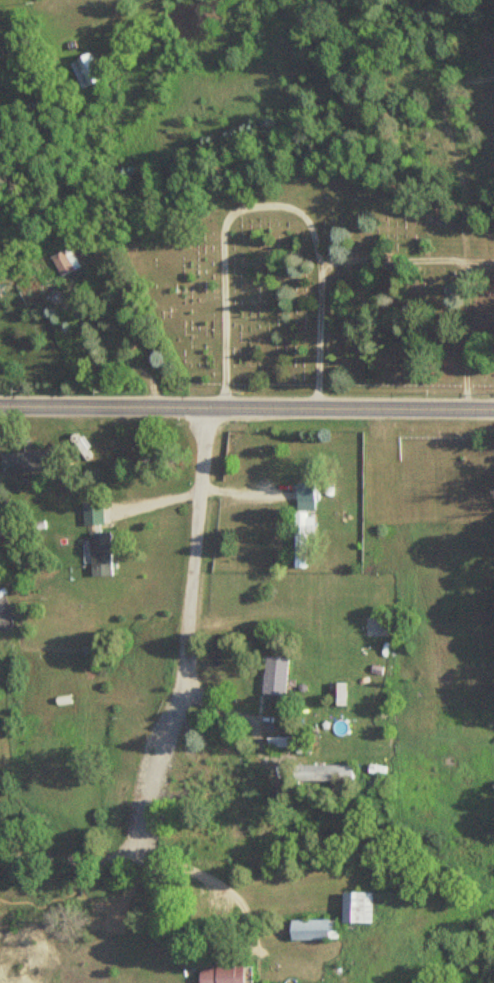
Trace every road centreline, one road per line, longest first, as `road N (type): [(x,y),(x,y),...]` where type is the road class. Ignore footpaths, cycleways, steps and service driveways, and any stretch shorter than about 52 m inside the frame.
road 1 (tertiary): [(0,406),(493,405)]

